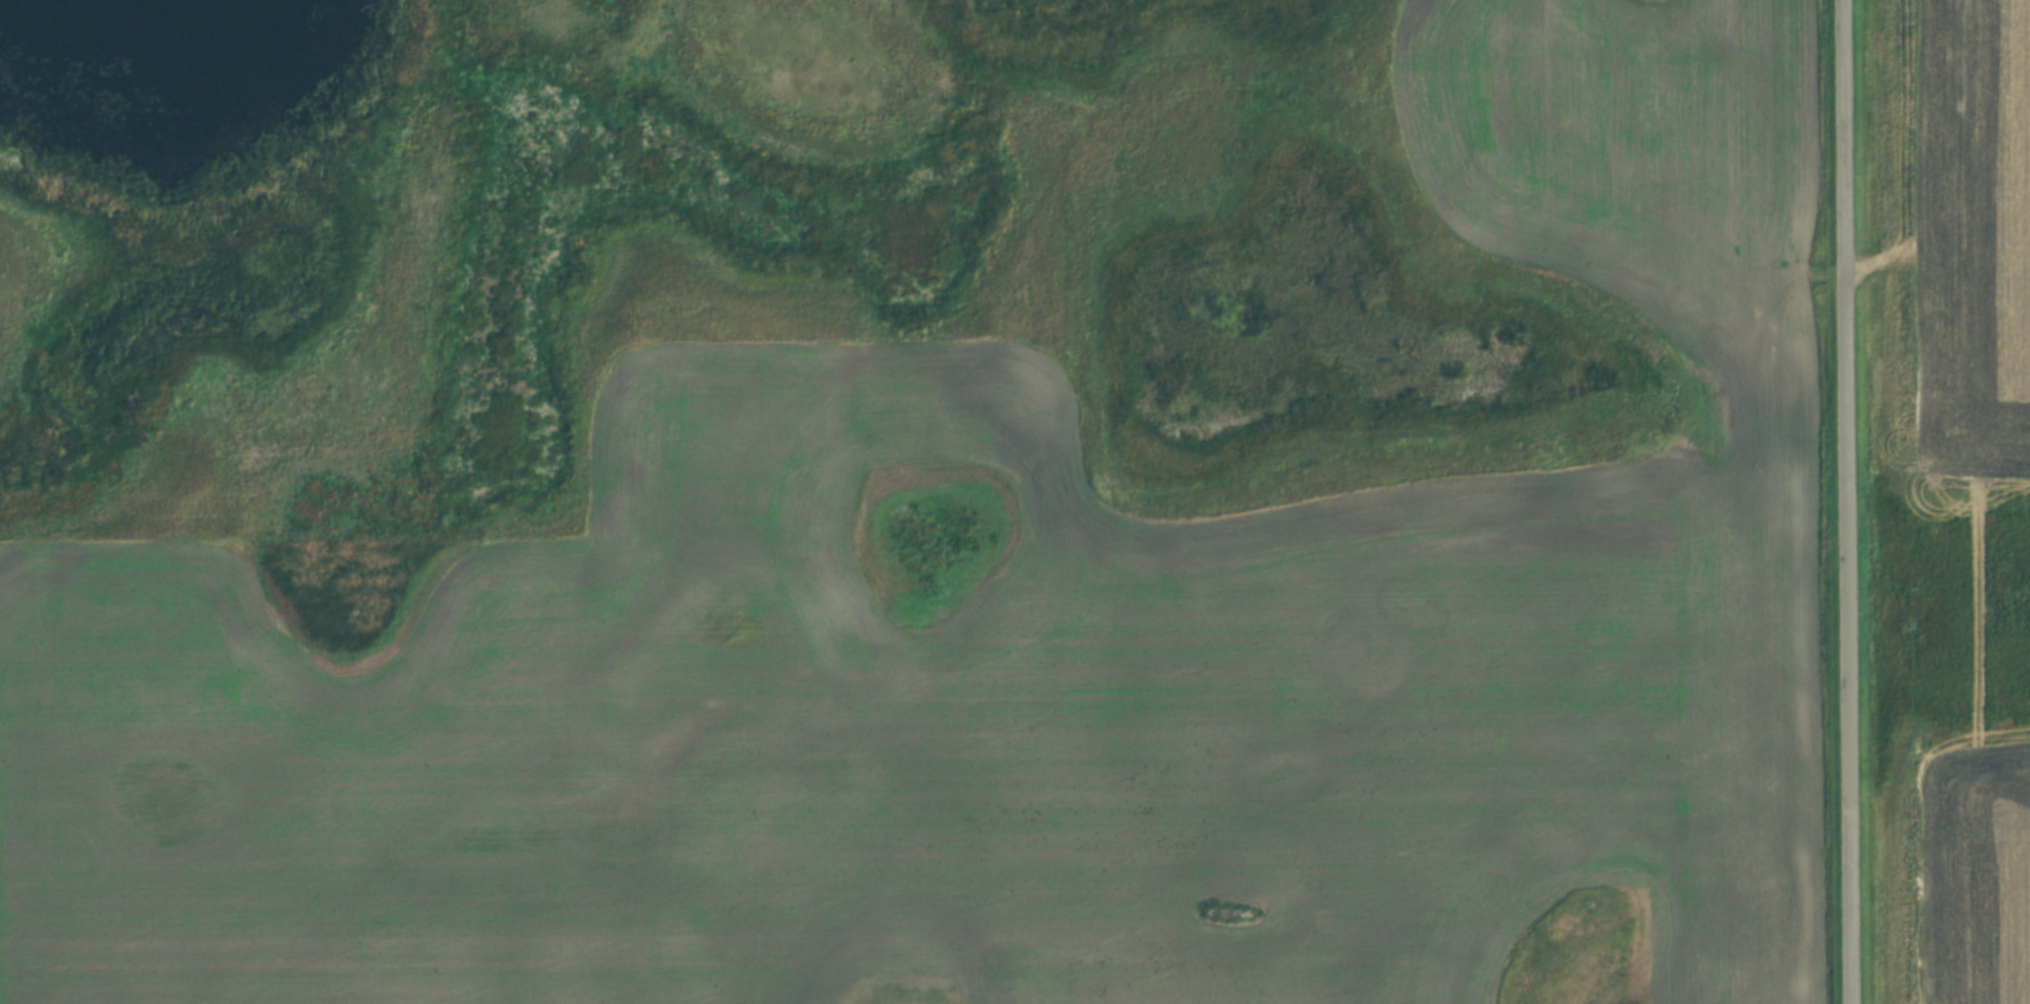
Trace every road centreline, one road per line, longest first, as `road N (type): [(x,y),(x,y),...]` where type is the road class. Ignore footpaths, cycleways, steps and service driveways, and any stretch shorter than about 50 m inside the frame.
road 1 (tertiary): [(1851,1003),(1842,0)]

